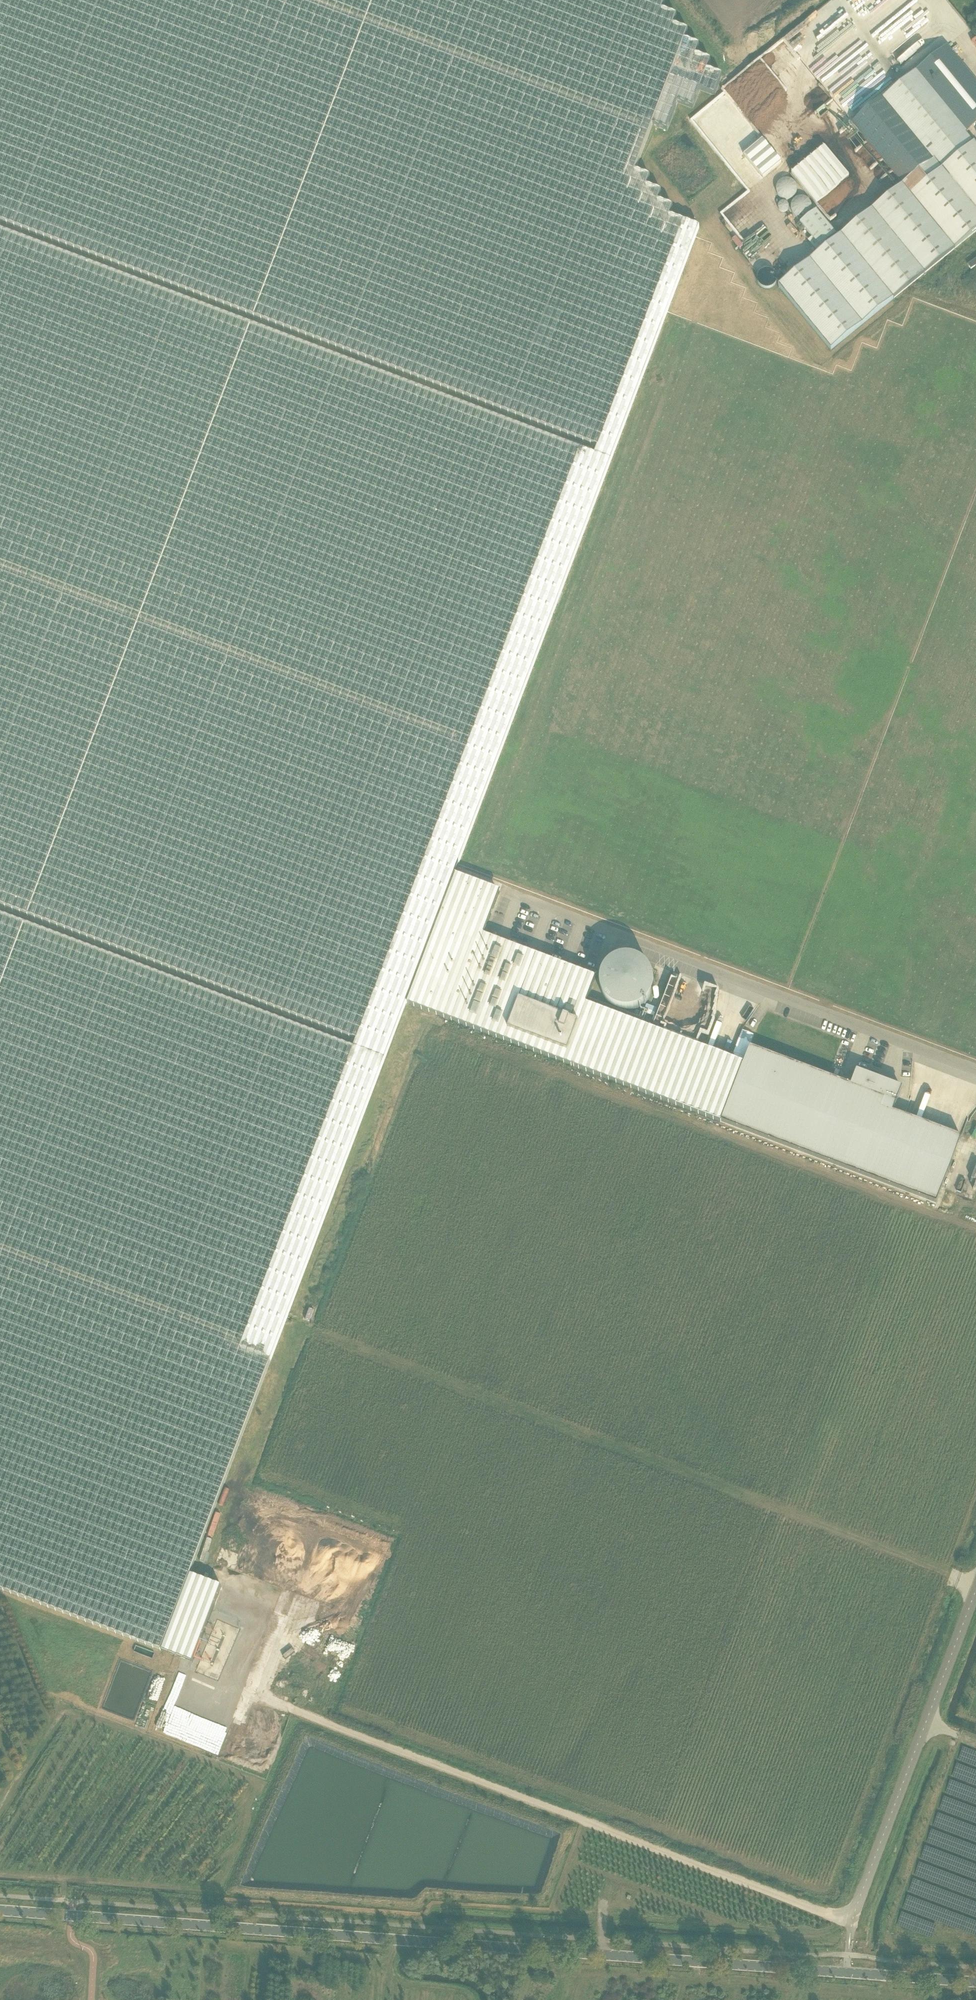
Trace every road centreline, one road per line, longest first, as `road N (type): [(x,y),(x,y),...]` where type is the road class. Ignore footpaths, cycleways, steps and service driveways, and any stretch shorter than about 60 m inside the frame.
road 1 (tertiary): [(975,1982),(0,1911)]
road 2 (track): [(259,1697),(823,1912),(855,1915)]
road 3 (unclassified): [(526,898),(975,1070)]
road 4 (unclassified): [(858,1904),(975,1592)]

